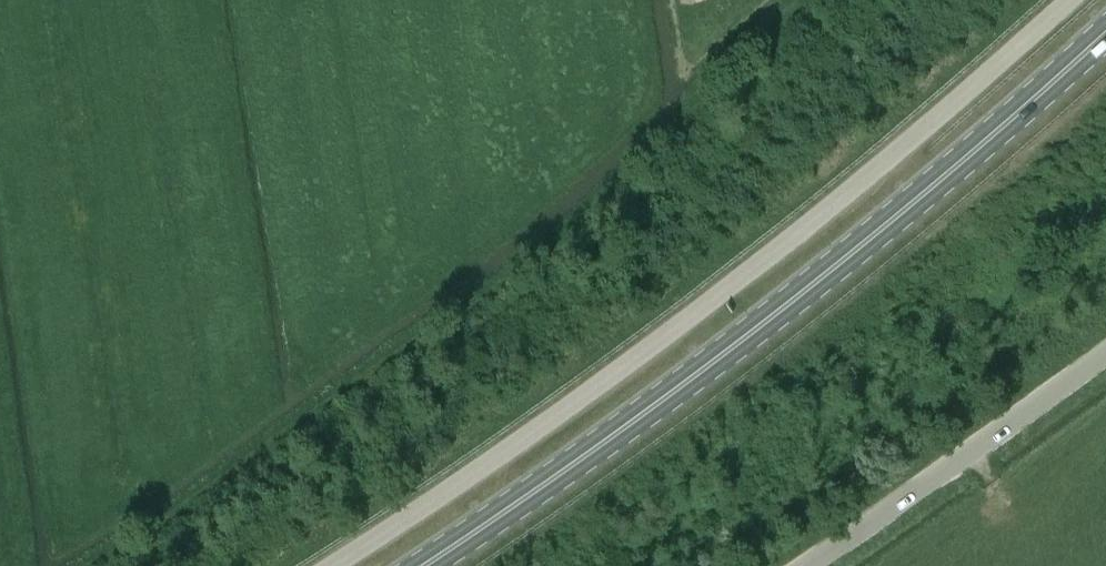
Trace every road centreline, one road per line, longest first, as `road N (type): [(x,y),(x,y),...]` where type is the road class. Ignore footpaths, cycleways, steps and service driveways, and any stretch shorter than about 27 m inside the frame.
road 1 (unclassified): [(320,565),(684,313),(935,121),(1066,0)]
road 2 (primary): [(426,565),(763,331),(958,173),(1105,30)]
road 3 (unclassified): [(836,565),(1105,358)]

